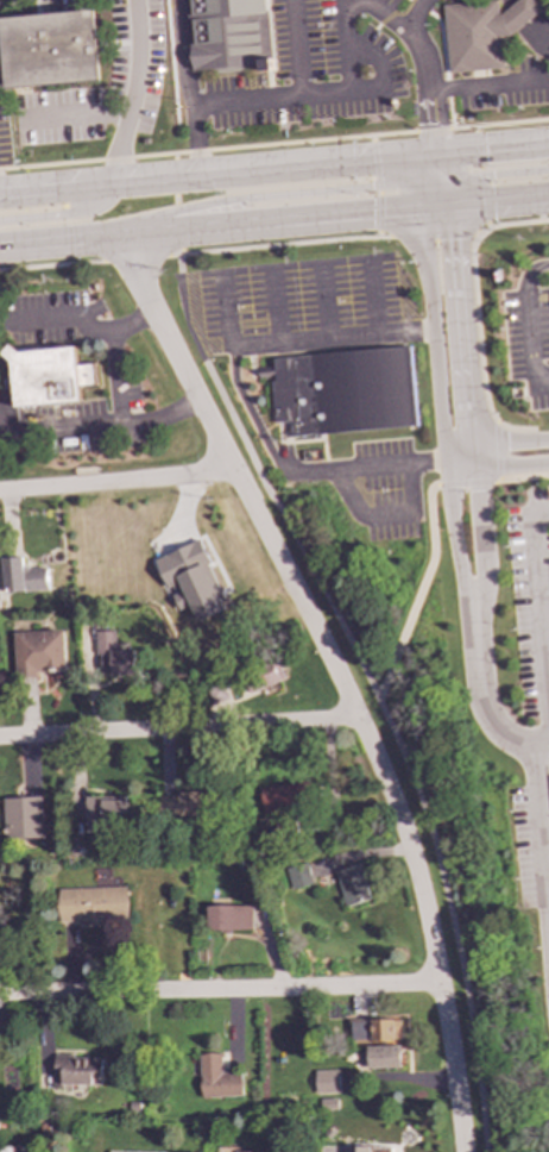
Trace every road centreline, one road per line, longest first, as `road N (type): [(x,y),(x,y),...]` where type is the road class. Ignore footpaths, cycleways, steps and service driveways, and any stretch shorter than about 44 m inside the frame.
road 1 (residential): [(463,1151),(440,984),(408,843),(370,746),(153,314),(132,232)]
road 2 (residential): [(440,984),(0,995)]
road 3 (primary): [(0,244),(422,206)]
road 4 (primary): [(421,156),(0,196)]
road 5 (residential): [(355,718),(0,740)]
road 6 (primary): [(132,232),(164,214),(228,200),(421,176)]
road 7 (residential): [(0,490),(234,470)]
road 8 (primary): [(0,219),(90,211),(114,186)]

